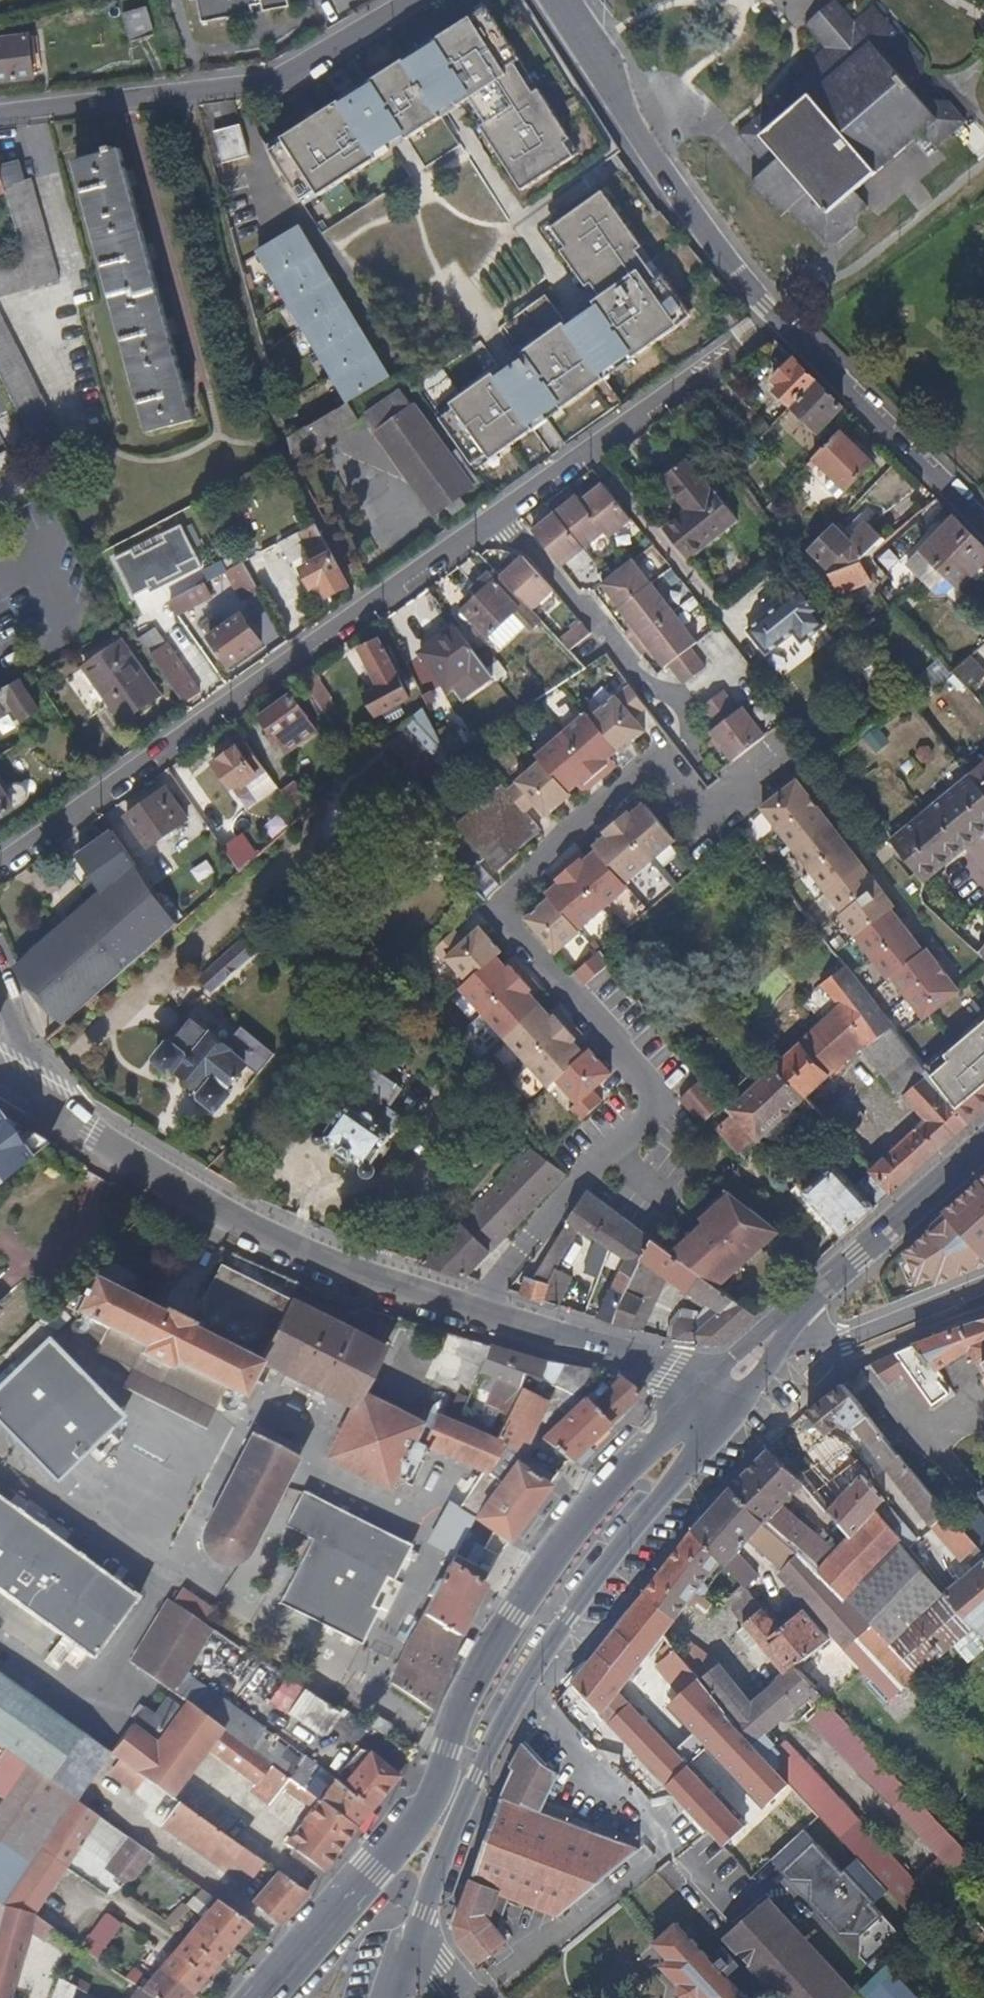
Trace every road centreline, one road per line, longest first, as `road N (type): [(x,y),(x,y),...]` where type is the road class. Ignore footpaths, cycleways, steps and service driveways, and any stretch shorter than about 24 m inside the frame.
road 1 (residential): [(472,1314),(659,1094),(500,911),(657,762),(702,827),(771,777)]
road 2 (secondary): [(729,1399),(653,1459),(519,1618),(458,1715),(419,1817),(262,1997)]
road 3 (residential): [(552,0),(704,242),(983,526)]
road 4 (secondary): [(416,1945),(481,1781),(570,1618),(695,1462),(729,1399)]
road 5 (residential): [(0,861),(502,510)]
road 6 (residential): [(26,1092),(213,1214),(351,1277),(472,1314)]
road 7 (residential): [(0,108),(265,84),(408,0)]
road 8 (residential): [(502,510),(733,344)]
road 9 (residential): [(472,1314),(729,1399)]
road 10 (secondary): [(983,1152),(784,1332)]
road 11 (residential): [(502,510),(664,705)]
road 12 (residential): [(784,1332),(847,1343),(983,1287)]

